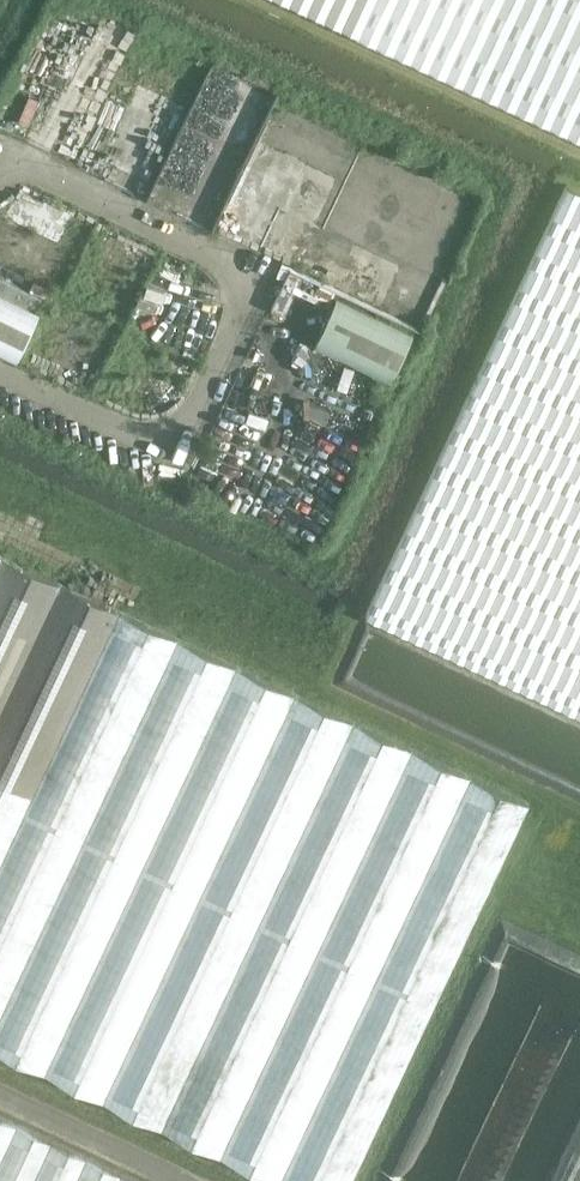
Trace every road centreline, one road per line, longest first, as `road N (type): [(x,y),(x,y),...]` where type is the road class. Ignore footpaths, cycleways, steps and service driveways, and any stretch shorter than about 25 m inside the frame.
road 1 (unclassified): [(0,371),(138,434),(167,429),(187,415),(241,296),(239,276)]
road 2 (unclassified): [(239,276),(225,260),(25,171),(0,174)]

